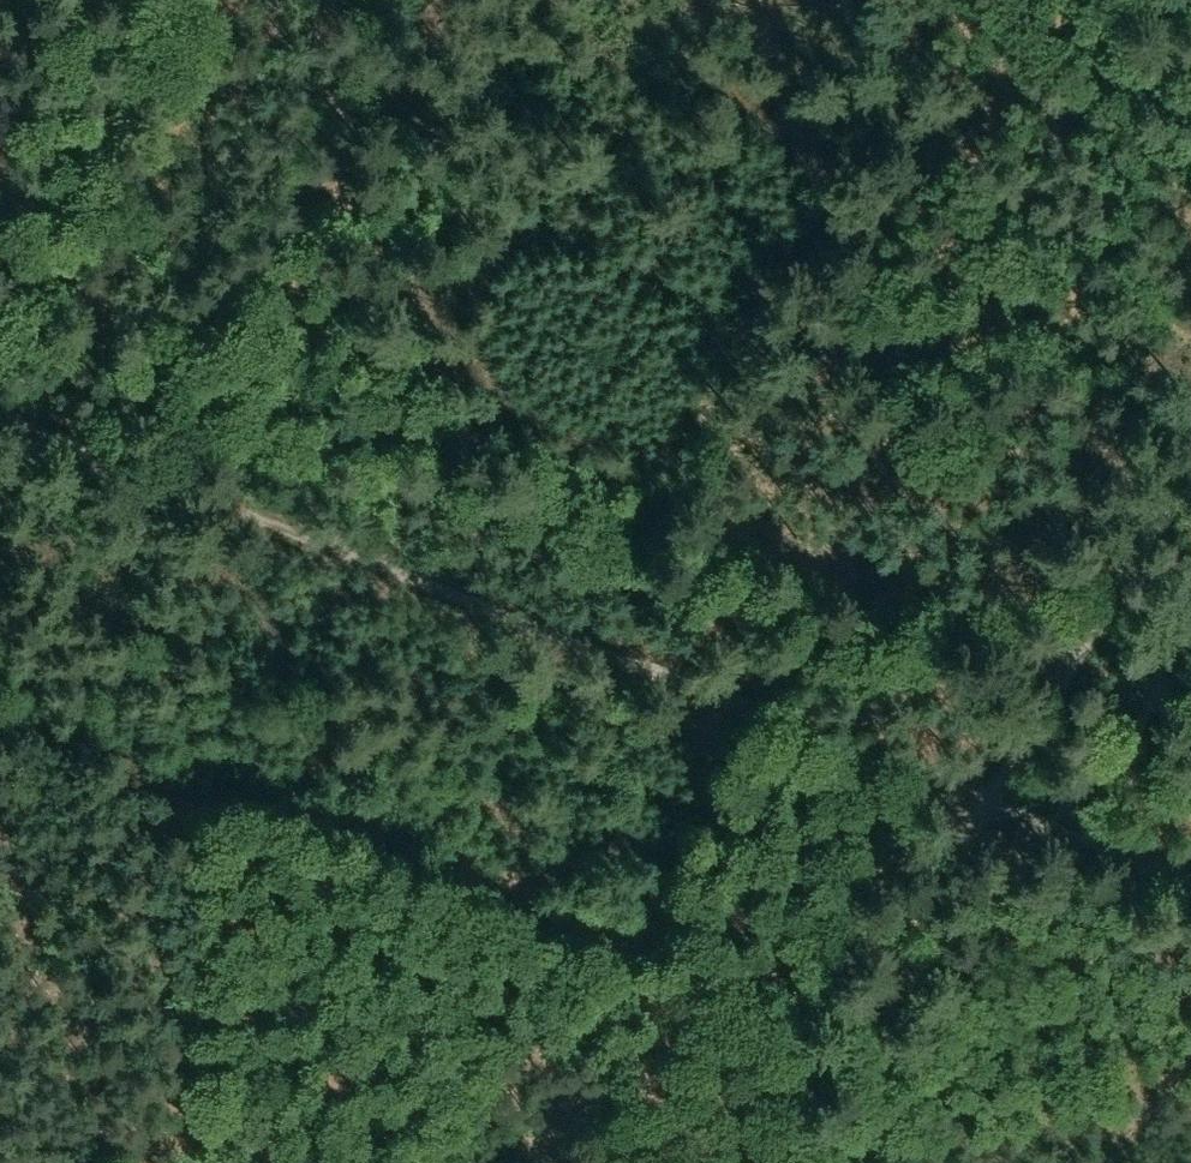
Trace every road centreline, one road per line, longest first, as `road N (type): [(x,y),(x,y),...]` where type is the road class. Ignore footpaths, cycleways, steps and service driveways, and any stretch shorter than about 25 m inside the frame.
road 1 (track): [(227,506),(1051,823)]
road 2 (track): [(740,1162),(1190,459)]
road 3 (track): [(439,0),(249,296),(237,354),(227,506),(0,416)]
road 4 (track): [(1190,873),(1051,823)]

